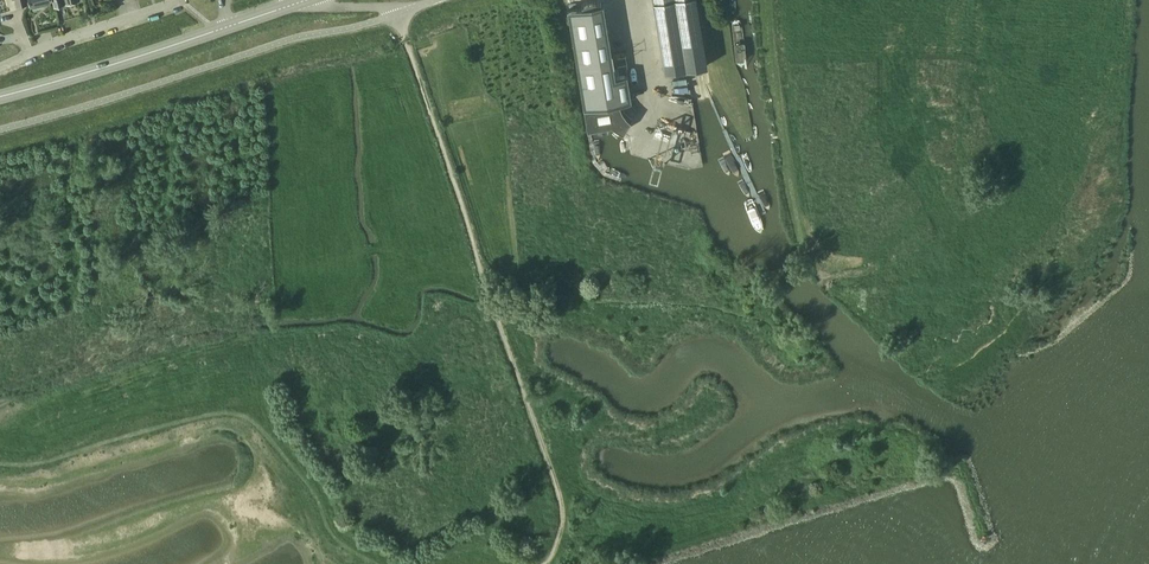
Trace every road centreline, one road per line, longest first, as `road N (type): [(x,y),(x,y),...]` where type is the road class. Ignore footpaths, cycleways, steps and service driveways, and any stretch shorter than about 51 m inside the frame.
road 1 (tertiary): [(0,97),(310,0)]
road 2 (track): [(558,563),(566,526),(481,272)]
road 3 (track): [(764,311),(586,299),(481,272)]
road 4 (track): [(481,272),(395,15)]
road 5 (residential): [(0,68),(179,1)]

